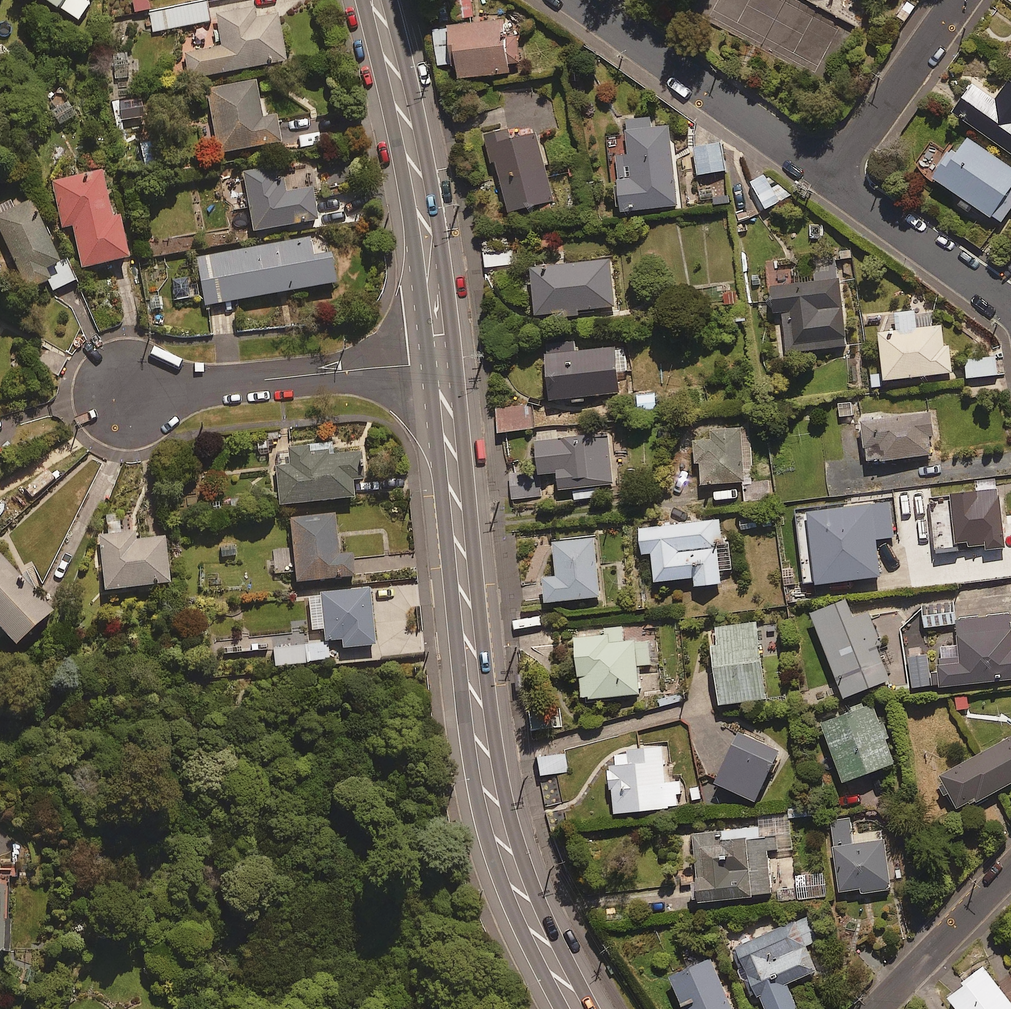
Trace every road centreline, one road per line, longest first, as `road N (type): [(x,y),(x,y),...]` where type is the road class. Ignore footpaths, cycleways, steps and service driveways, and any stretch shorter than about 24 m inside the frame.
road 1 (secondary): [(576,1008),(495,831),(445,363)]
road 2 (secondary): [(445,363),(401,87),(378,0)]
road 3 (residential): [(138,396),(445,363)]
road 4 (residential): [(583,0),(833,179)]
road 5 (residential): [(833,179),(961,0)]
road 6 (residential): [(833,179),(1010,306)]
road 7 (residential): [(1010,867),(875,1008)]

